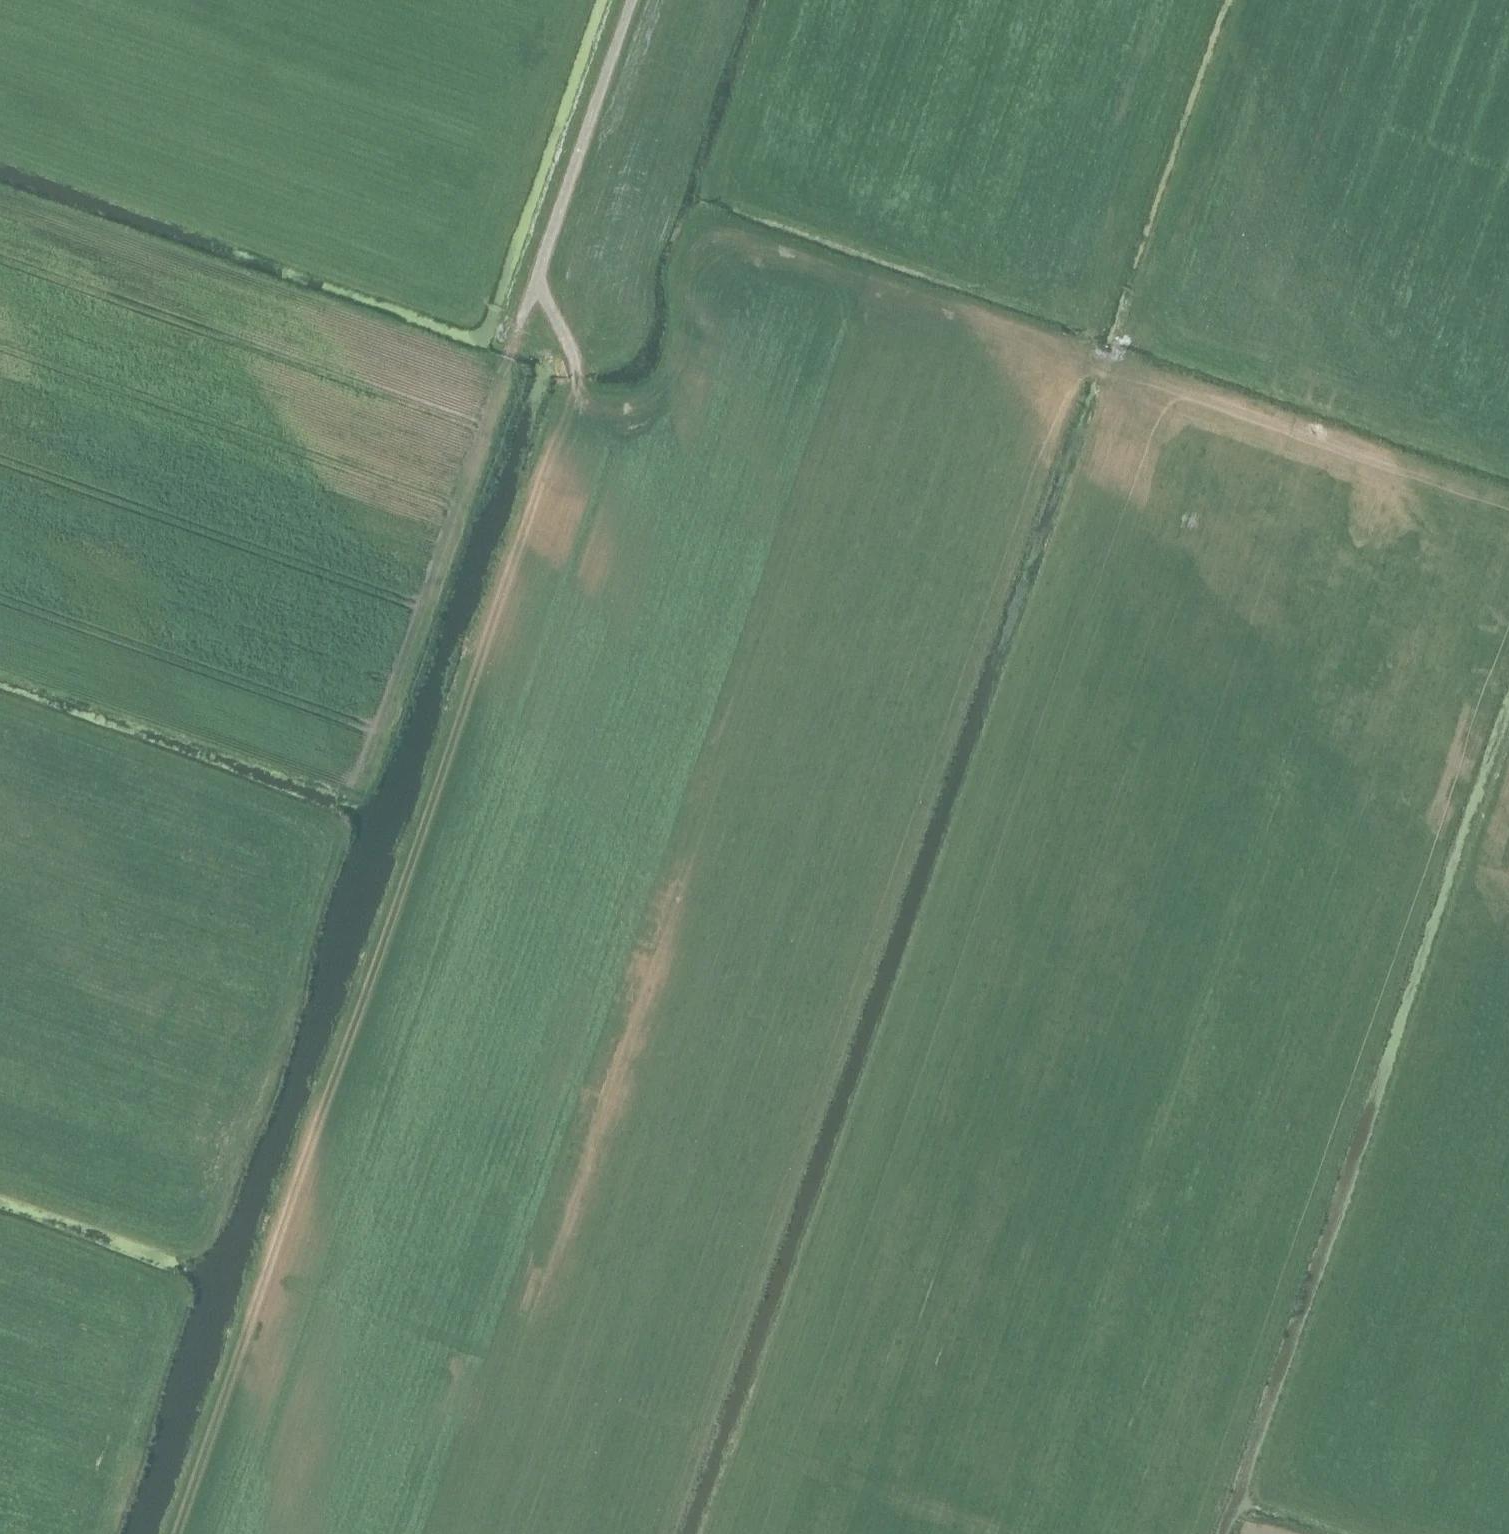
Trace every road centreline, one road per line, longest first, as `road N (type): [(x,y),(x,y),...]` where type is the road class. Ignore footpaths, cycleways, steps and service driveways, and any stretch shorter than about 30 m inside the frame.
road 1 (track): [(504,370),(637,0)]

